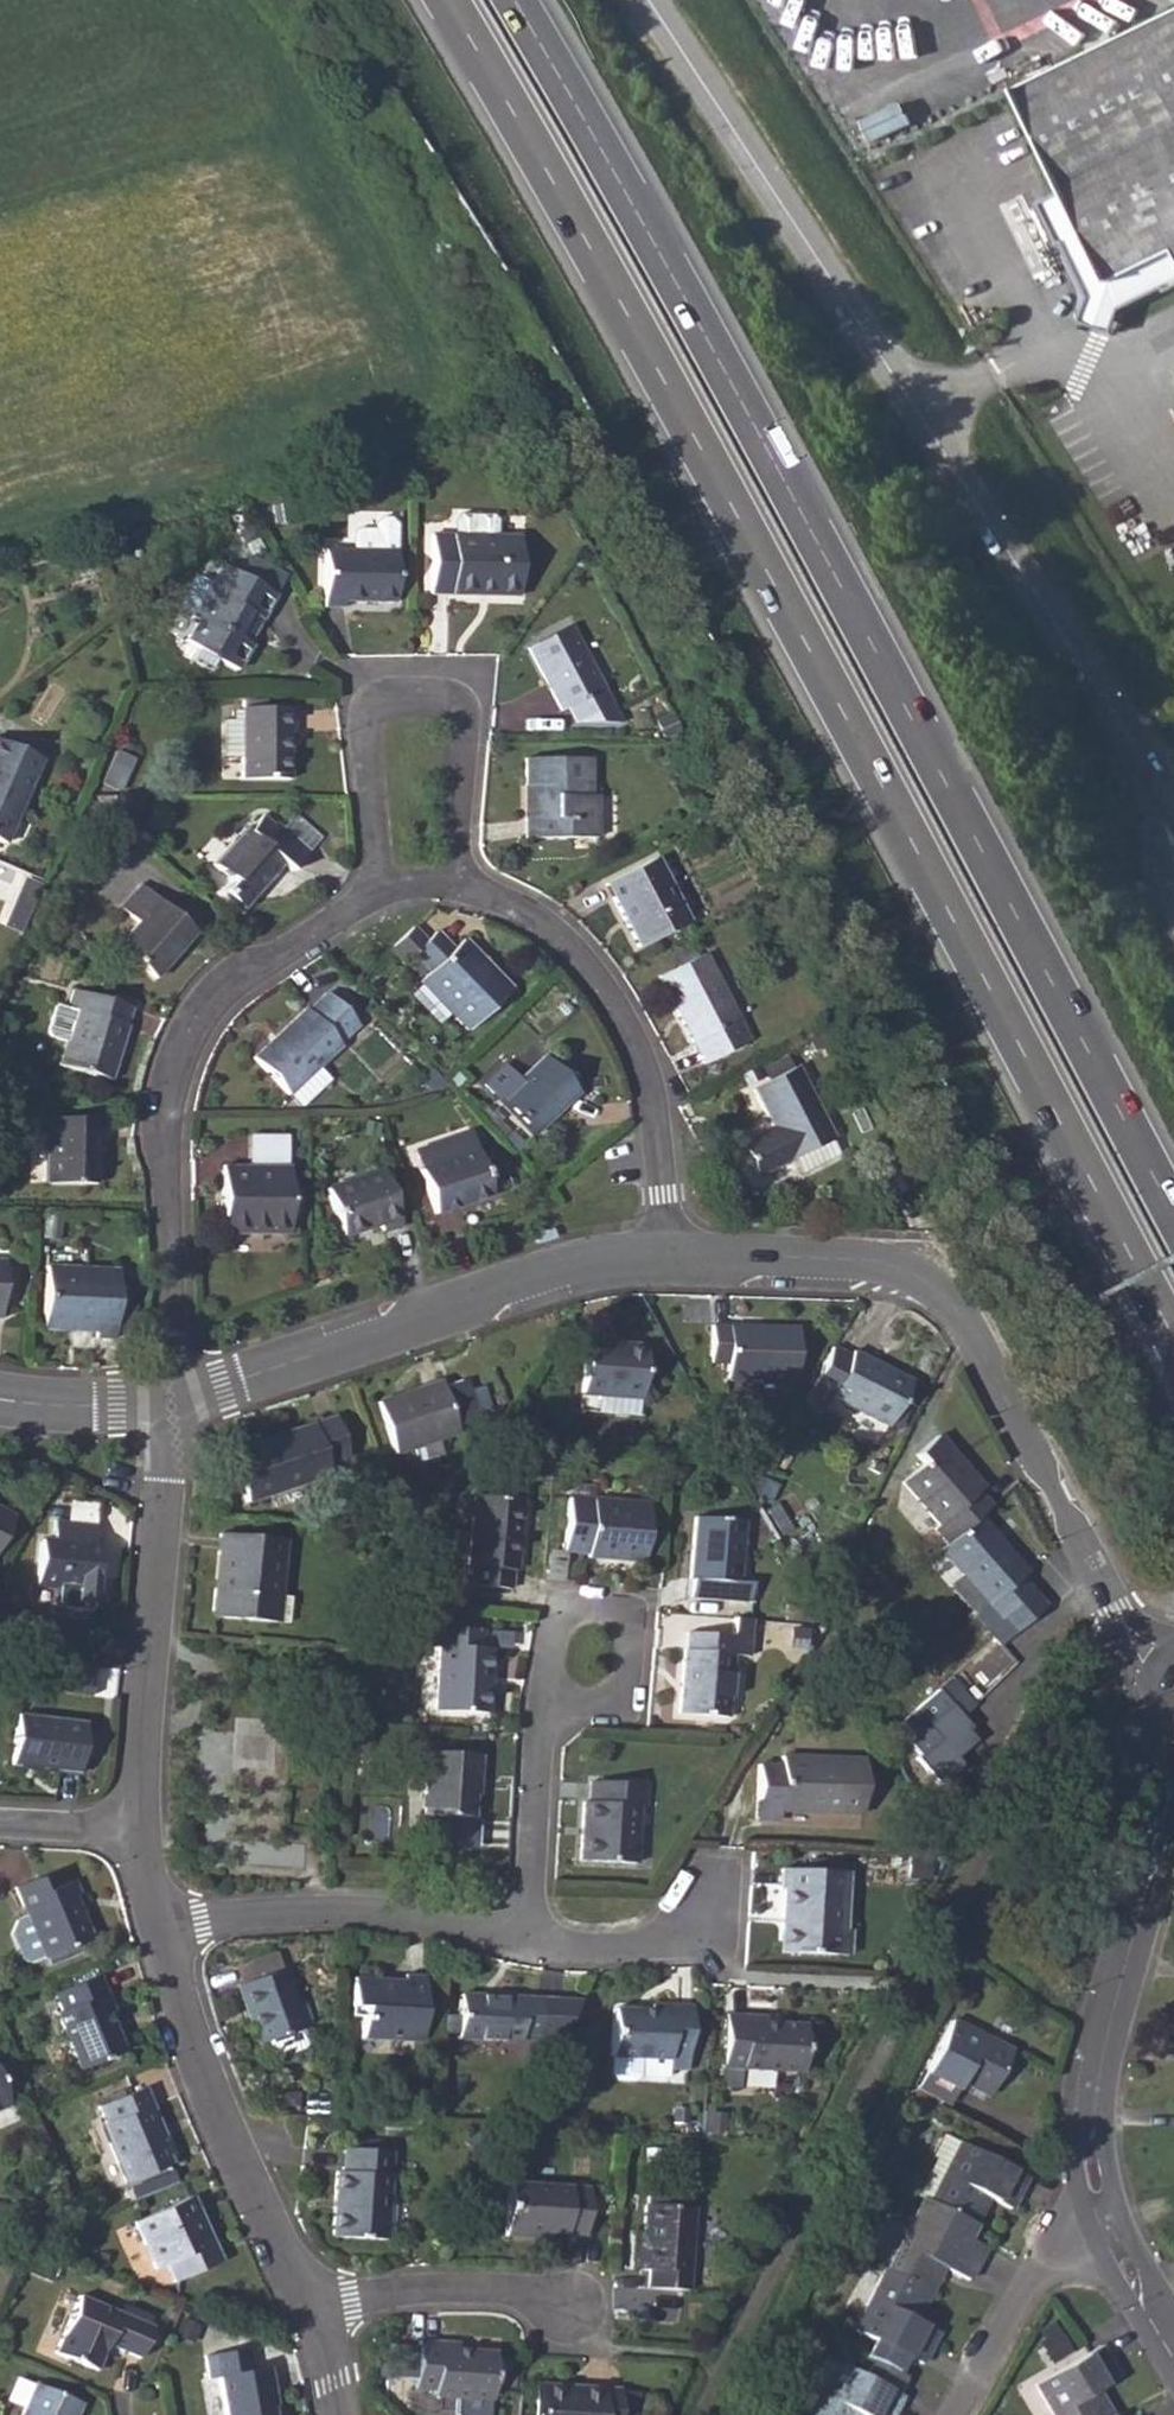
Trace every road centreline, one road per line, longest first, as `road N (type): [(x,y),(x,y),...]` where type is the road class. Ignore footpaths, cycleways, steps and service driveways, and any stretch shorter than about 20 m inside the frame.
road 1 (trunk): [(448,0),(734,508),(1173,1339)]
road 2 (trunk): [(1173,1216),(800,509),(515,0)]
road 3 (tertiary): [(659,0),(792,221),(1119,706)]
road 4 (tertiary): [(1168,1663),(1119,1611),(979,1323),(950,1294),(917,1272),(866,1262),(672,1258)]
road 5 (residential): [(172,1400),(163,1139),(188,1040),(235,986),(380,895)]
road 6 (tertiary): [(672,1258),(604,1258),(500,1289),(390,1337),(172,1400)]
road 7 (residential): [(380,895),(362,729),(383,703),(415,698),(451,704),(466,725),(461,892)]
road 8 (residential): [(461,892),(520,907),(566,943),(623,1015),(652,1082),(672,1258)]
road 9 (residential): [(1104,2221),(1091,2158),(1102,2085),(1173,1792)]
road 10 (residential): [(128,1830),(172,1400)]
road 11 (residential): [(310,2318),(198,2068),(156,1927)]
road 12 (residential): [(156,1927),(344,1909),(526,1942)]
road 13 (residential): [(544,1723),(548,1659),(561,1619),(597,1611),(630,1628),(628,1671),(615,1695),(576,1705)]
road 14 (residential): [(310,2318),(353,2302),(443,2295),(569,2304)]
road 15 (residential): [(1104,2221),(1033,2280),(956,2414)]
road 16 (residential): [(526,1942),(544,1723)]
road 17 (residential): [(526,1942),(656,1943),(684,1926),(717,1883)]
road 18 (tertiary): [(1119,706),(1173,891)]
road 19 (tertiary): [(172,1400),(65,1408),(0,1398)]
road 20 (residential): [(1173,2356),(1104,2221)]
road 21 (residential): [(128,1830),(0,1821)]

